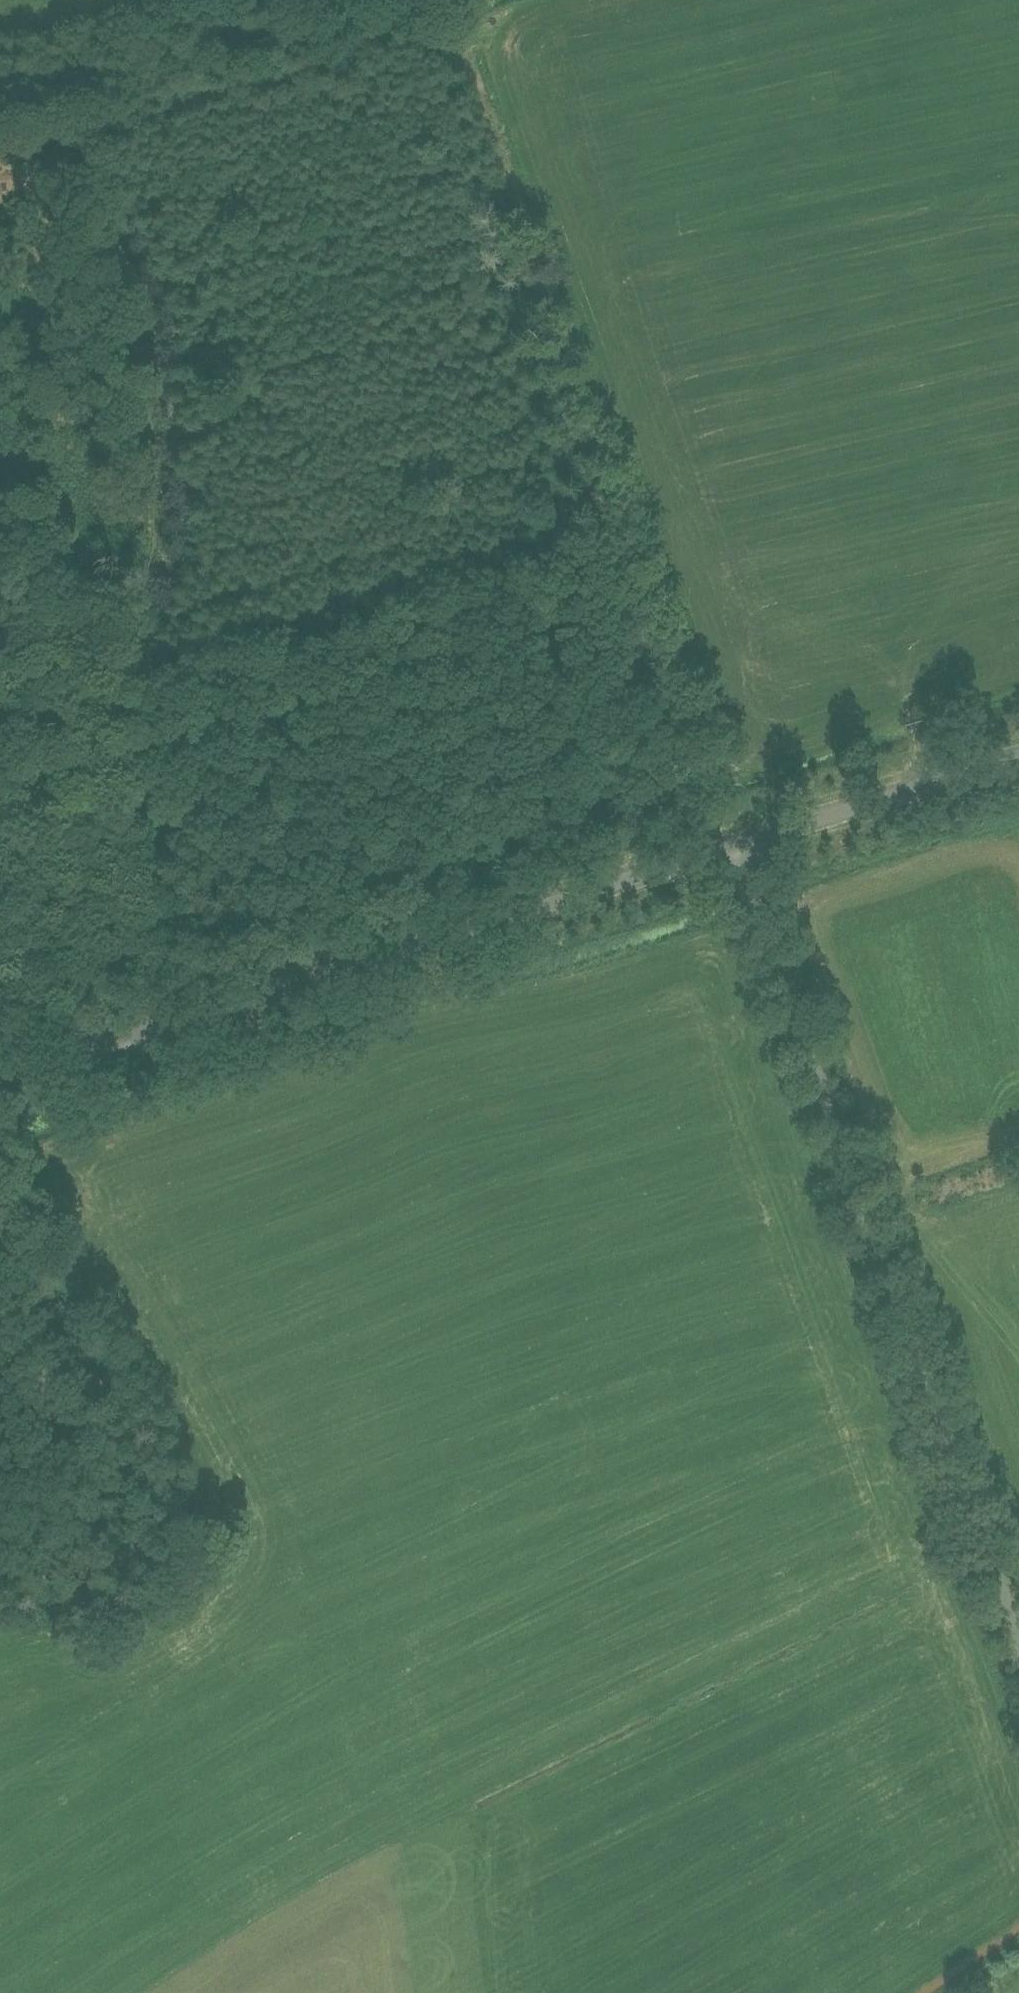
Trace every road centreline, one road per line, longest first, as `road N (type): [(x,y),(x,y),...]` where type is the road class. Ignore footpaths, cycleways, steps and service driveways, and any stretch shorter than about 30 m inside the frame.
road 1 (residential): [(1018,1629),(735,846)]
road 2 (residential): [(0,1078),(735,846)]
road 3 (residential): [(735,846),(1018,757)]

